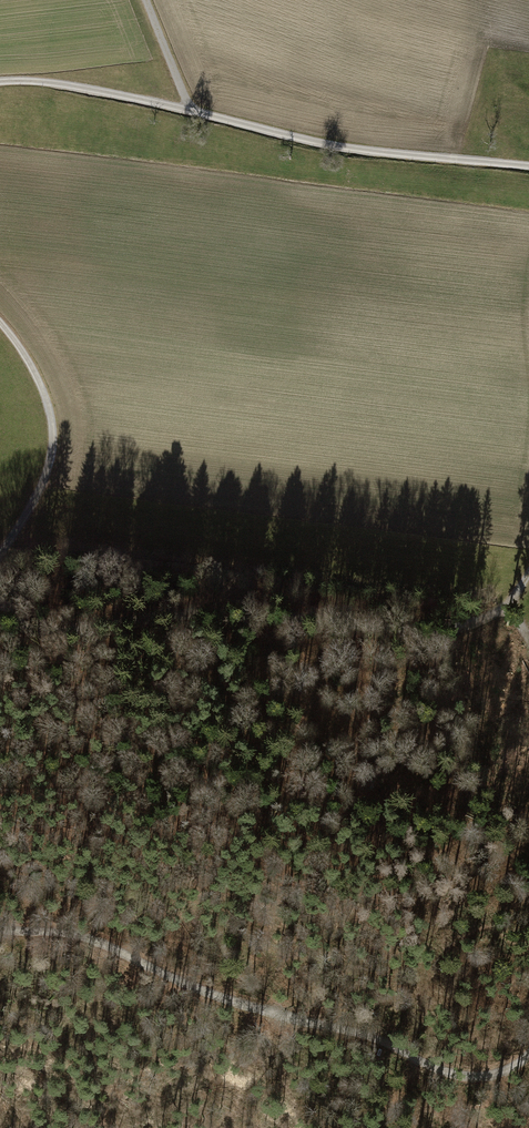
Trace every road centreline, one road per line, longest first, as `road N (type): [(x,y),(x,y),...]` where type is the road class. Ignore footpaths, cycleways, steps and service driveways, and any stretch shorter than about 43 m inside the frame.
road 1 (track): [(0,931),(92,937),(233,999),(370,1033),(464,1076),(503,1072),(528,1057)]
road 2 (track): [(528,166),(343,147),(89,89),(0,81)]
road 3 (track): [(0,601),(14,621),(46,634),(225,614),(458,628),(510,612)]
road 4 (track): [(0,323),(36,376),(52,423),(53,458),(0,560)]

